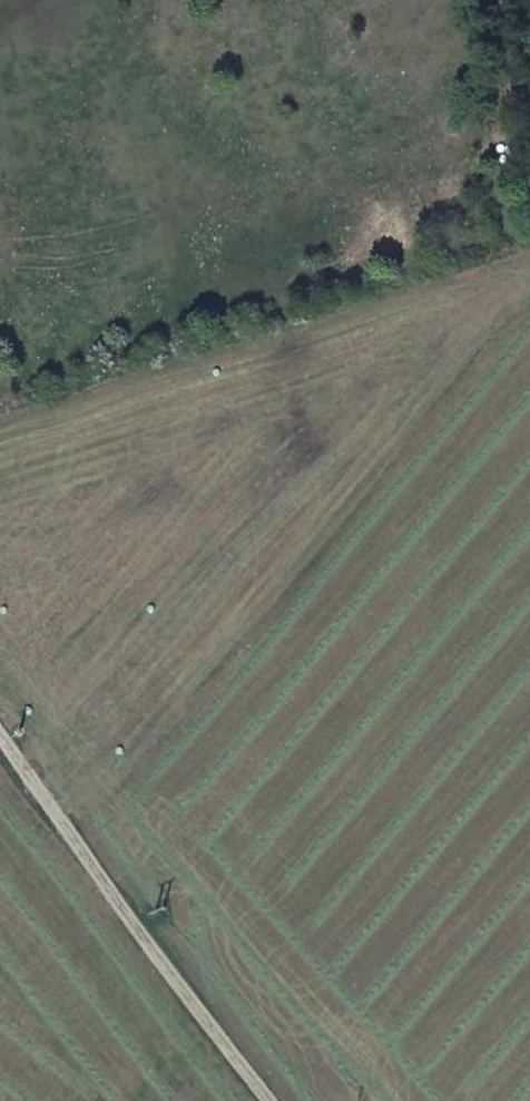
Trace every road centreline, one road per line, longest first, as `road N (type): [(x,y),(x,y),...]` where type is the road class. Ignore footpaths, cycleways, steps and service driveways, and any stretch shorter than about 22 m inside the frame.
road 1 (unclassified): [(265,1100),(0,731)]

